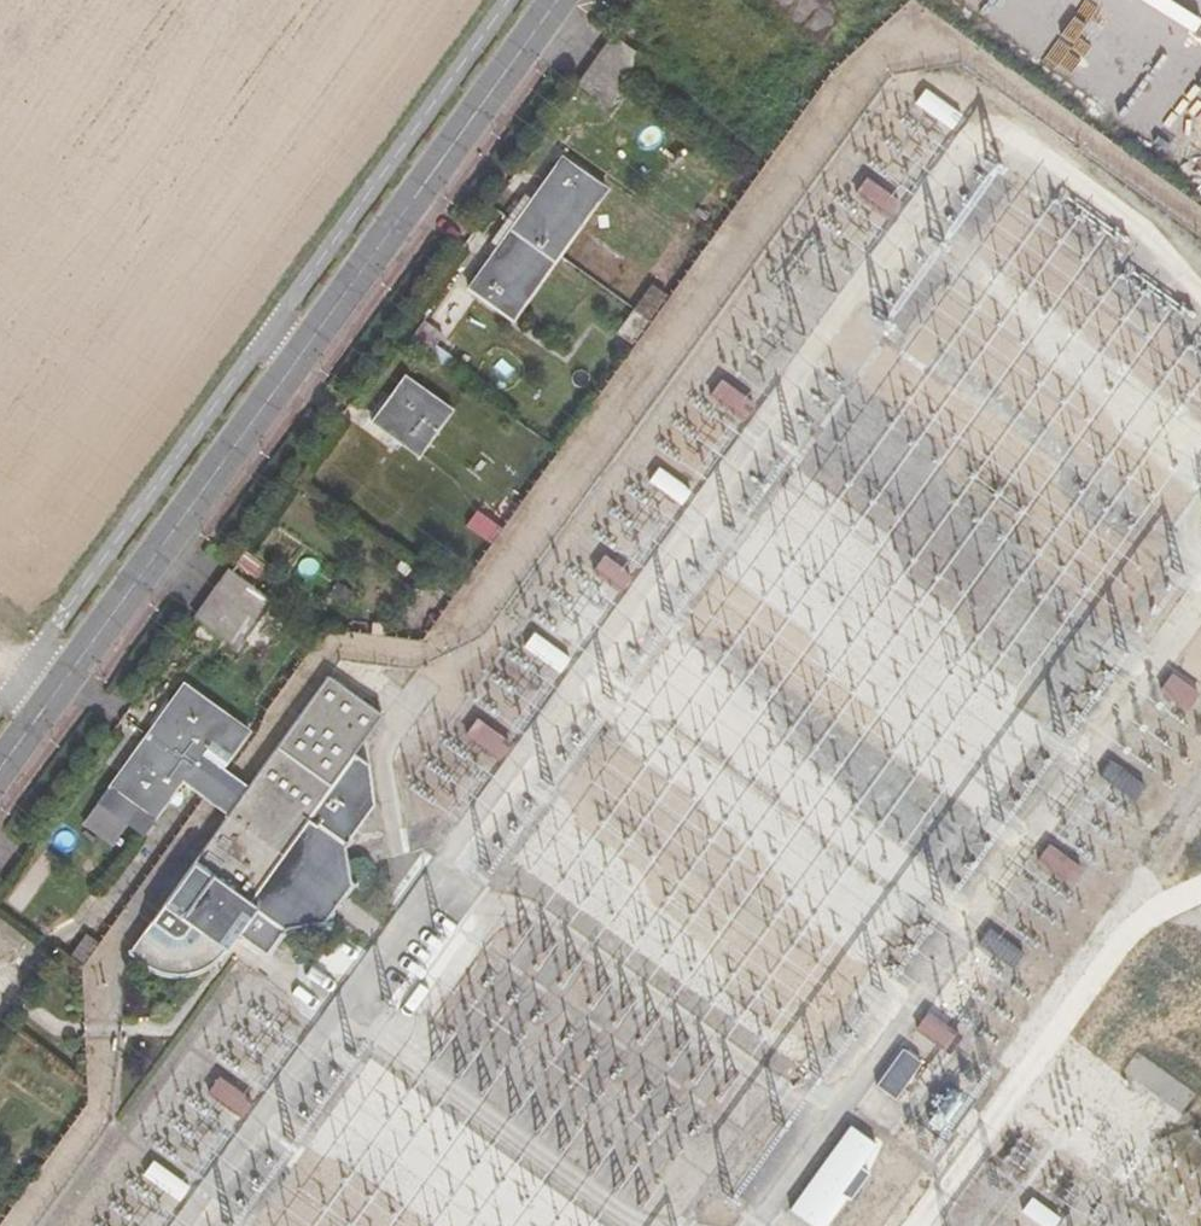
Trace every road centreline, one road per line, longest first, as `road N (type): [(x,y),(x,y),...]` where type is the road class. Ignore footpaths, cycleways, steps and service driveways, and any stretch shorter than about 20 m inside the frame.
road 1 (residential): [(0,773),(563,0)]

